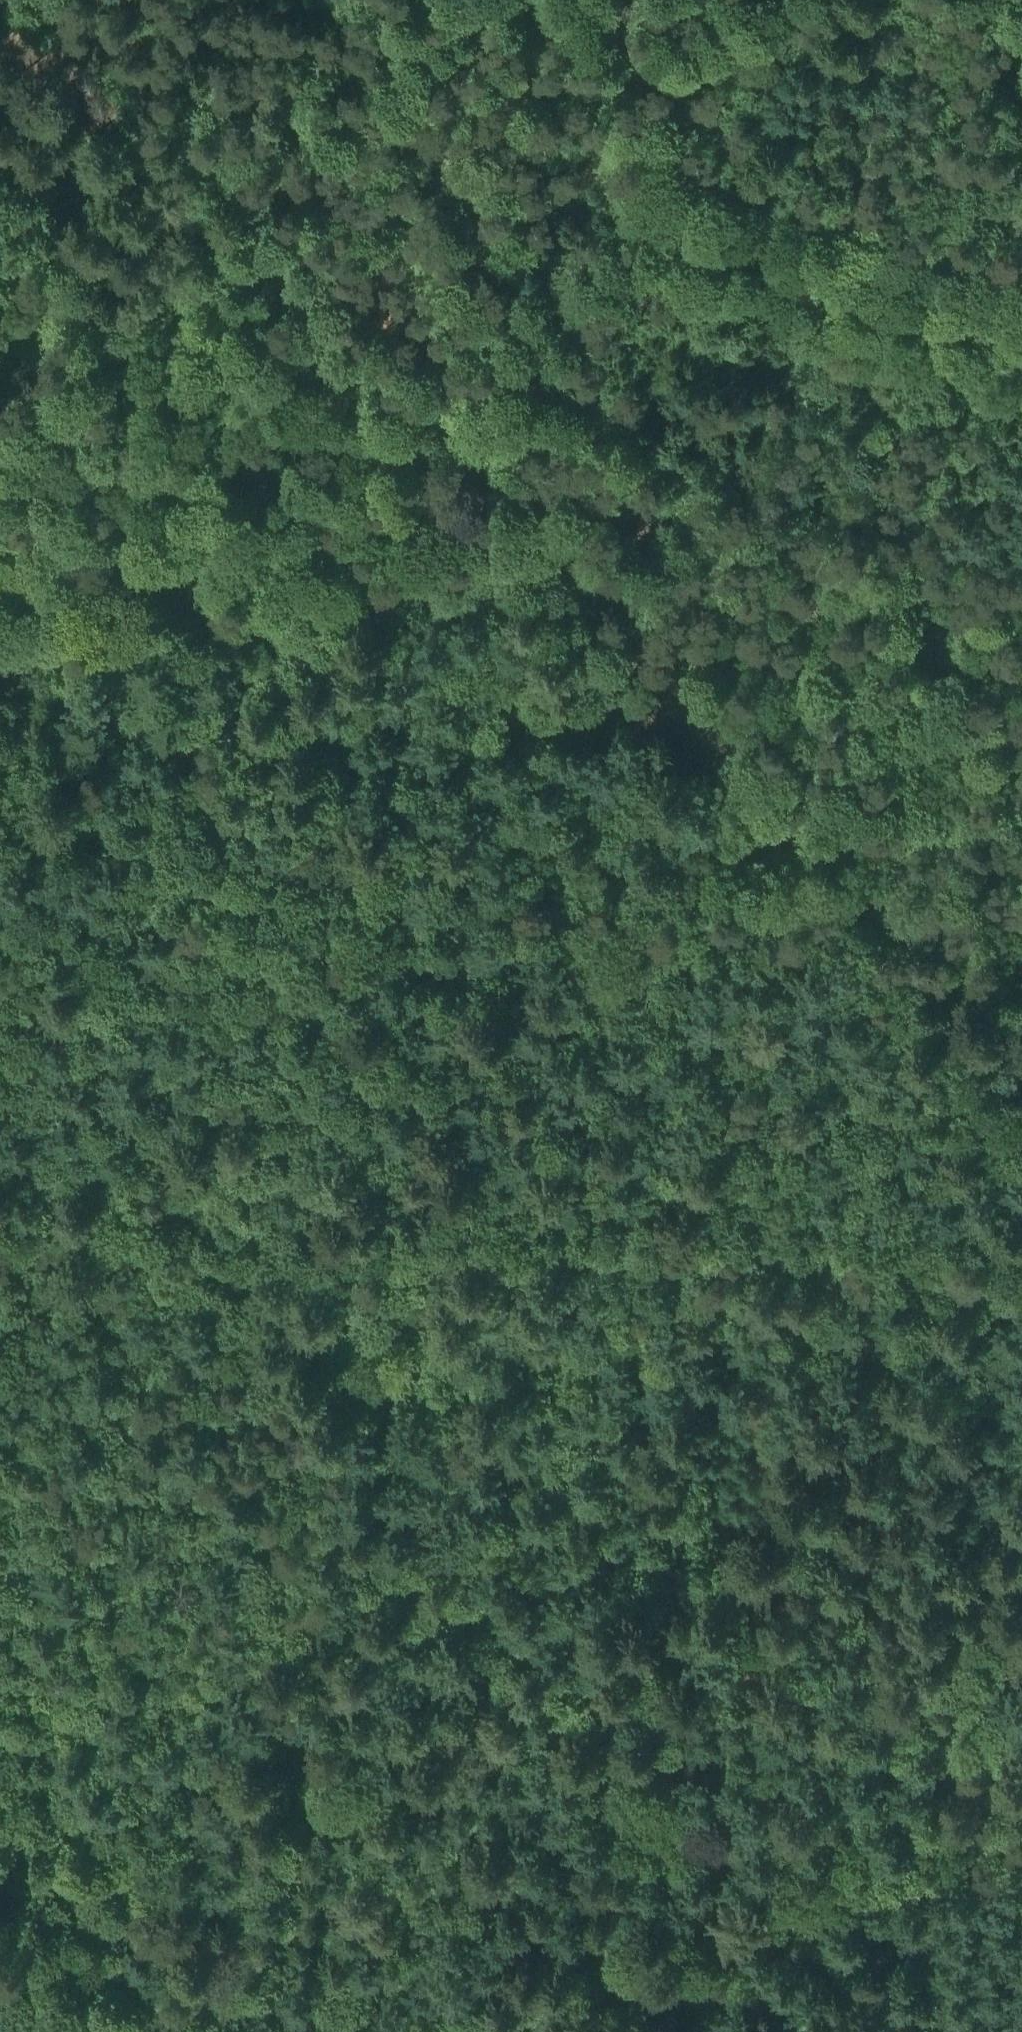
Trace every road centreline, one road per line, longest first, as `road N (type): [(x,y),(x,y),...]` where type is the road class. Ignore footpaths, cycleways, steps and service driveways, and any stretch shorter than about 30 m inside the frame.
road 1 (track): [(519,482),(562,554),(1021,1101)]
road 2 (track): [(0,247),(107,351),(171,390),(519,482)]
road 3 (track): [(793,0),(507,425),(485,475)]
road 4 (track): [(519,482),(513,502),(500,508),(203,553),(0,607)]
road 5 (track): [(1021,629),(519,482)]

